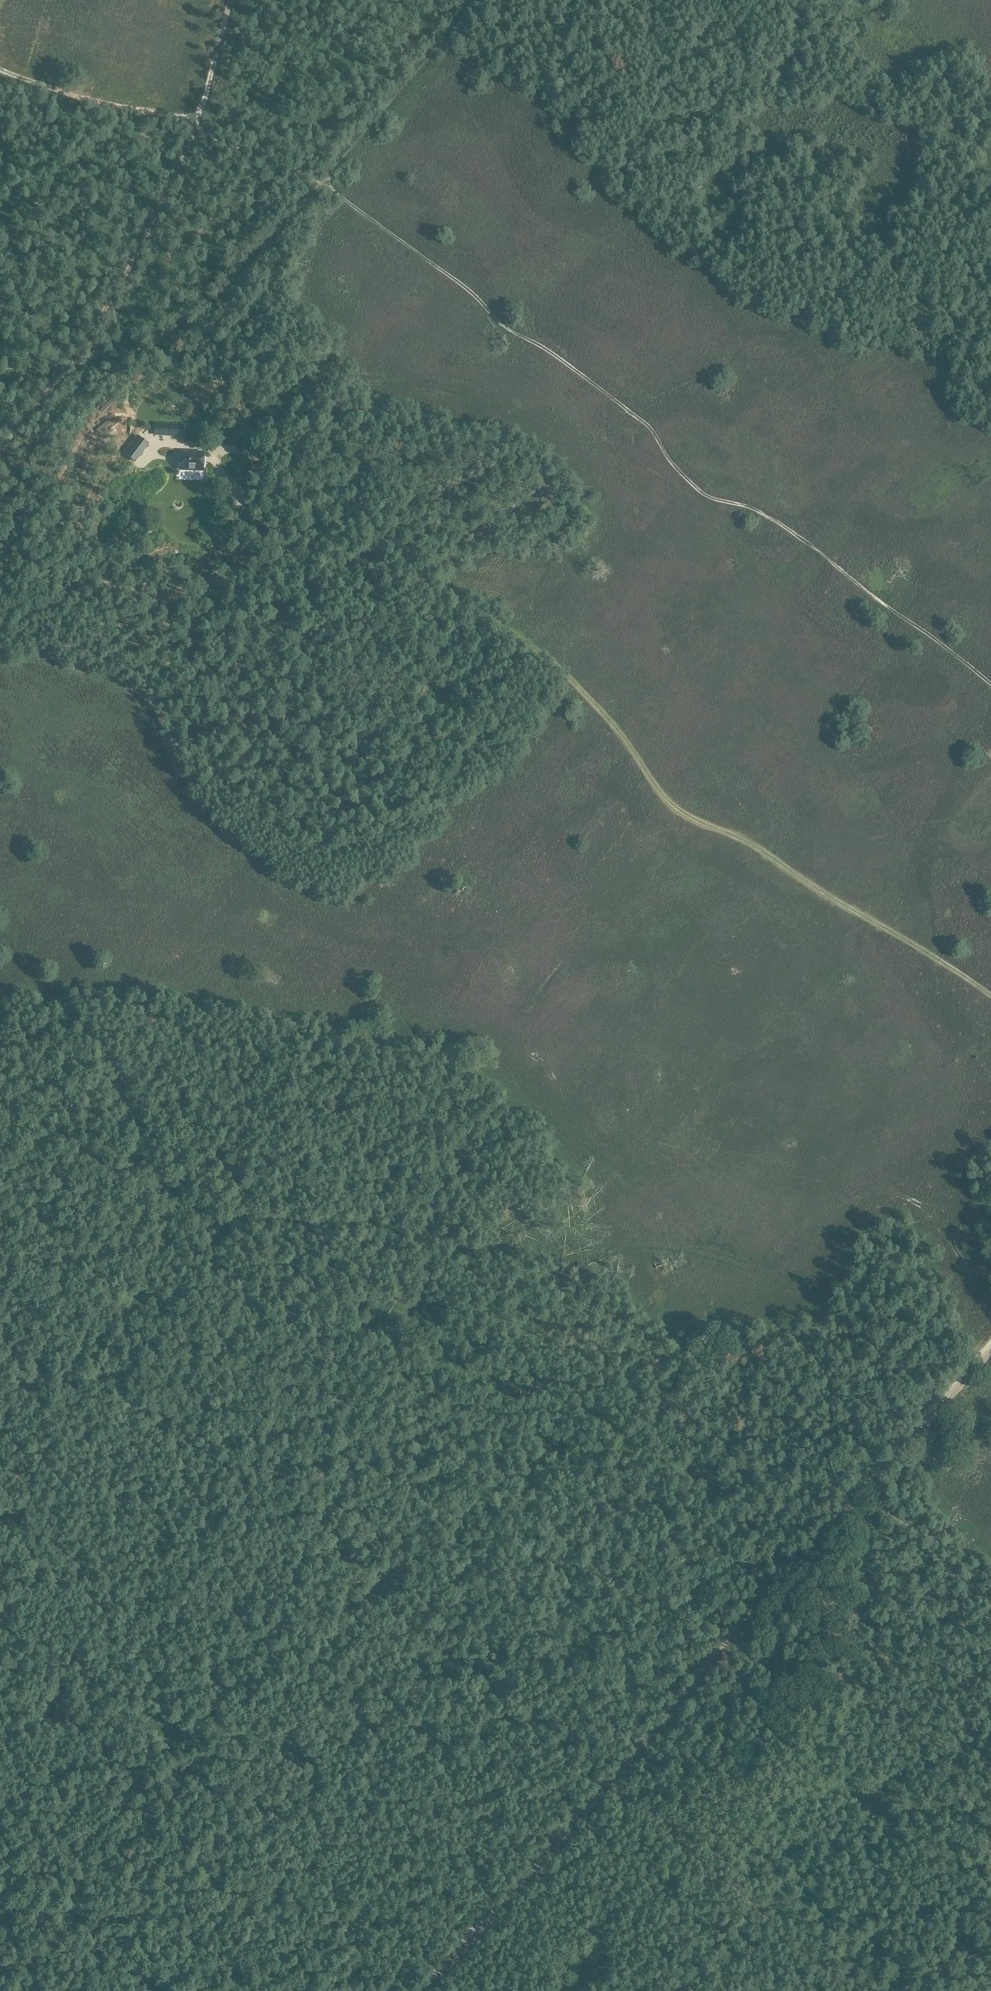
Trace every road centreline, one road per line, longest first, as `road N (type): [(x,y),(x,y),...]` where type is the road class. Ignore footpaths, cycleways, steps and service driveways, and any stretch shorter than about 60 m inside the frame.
road 1 (track): [(990,1001),(750,844),(667,806),(574,688),(484,616),(433,585),(294,531),(220,478),(215,447),(159,444)]
road 2 (track): [(990,1358),(429,1990)]
road 3 (track): [(0,446),(136,247),(192,119)]
road 4 (track): [(853,1990),(608,1774)]
road 5 (track): [(192,119),(0,74)]
road 6 (track): [(192,119),(231,0)]

